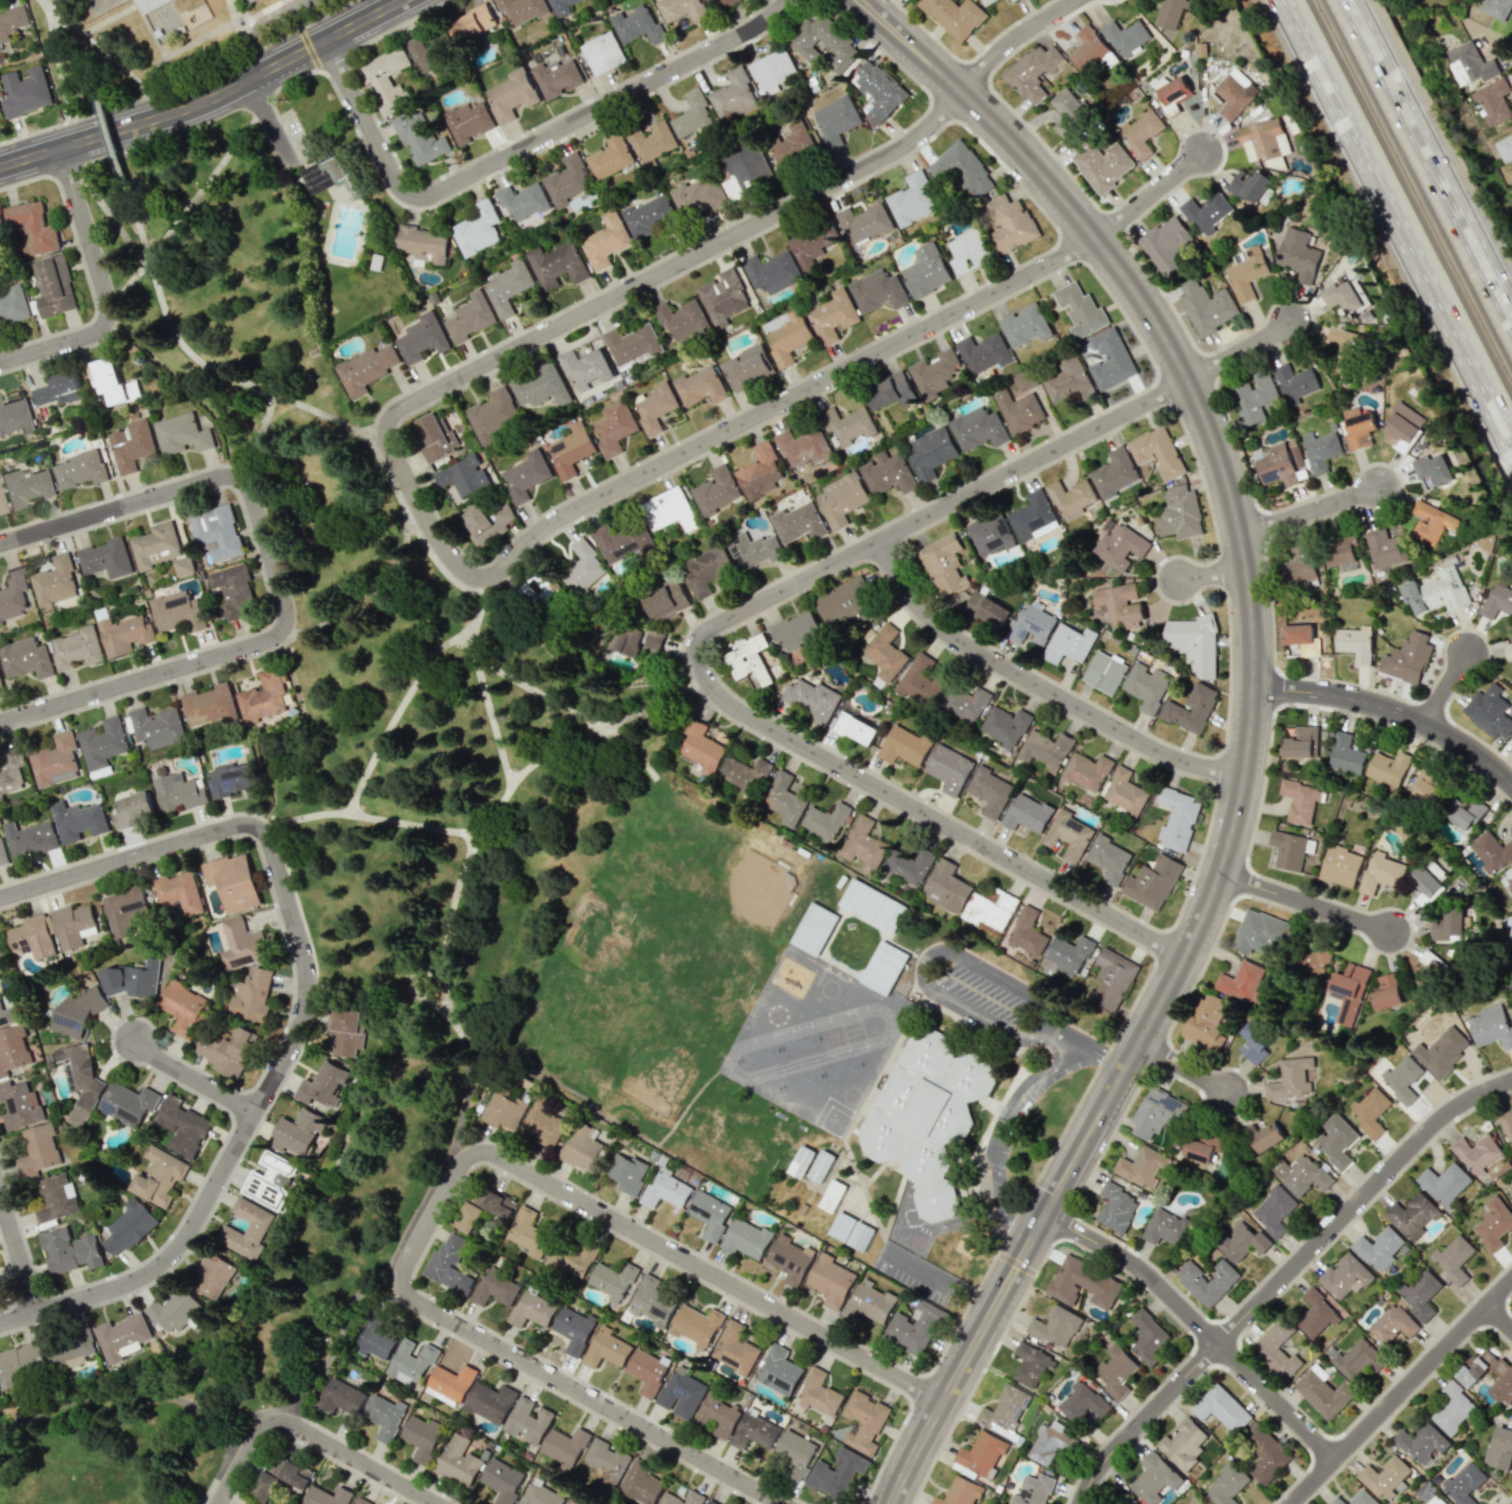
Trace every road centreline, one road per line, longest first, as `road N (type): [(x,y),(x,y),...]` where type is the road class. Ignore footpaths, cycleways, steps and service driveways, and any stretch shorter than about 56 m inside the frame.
road 1 (residential): [(962,91),(897,151),(392,418),(389,444),(458,563),(480,577),(499,573),(563,517),(1094,235)]
road 2 (residential): [(1290,324),(705,633),(694,648),(706,683),(745,716),(1184,958)]
road 3 (residential): [(944,1402),(495,1155),(470,1157),(403,1270),(407,1294),(782,1503)]
road 4 (residential): [(0,899),(248,826),(268,844),(304,971),(302,1011),(287,1053),(183,1243),(128,1283),(0,1323)]
road 5 (tertiary): [(1253,690),(1238,814),(1205,915),(891,1503)]
road 6 (tertiary): [(863,0),(1073,208),(1191,380),(1234,502),(1253,690)]
road 7 (residential): [(0,544),(229,477),(247,489),(286,620),(271,640),(0,724)]
road 8 (residential): [(1511,1081),(1429,1131),(1111,1453),(1080,1503)]
road 9 (residential): [(326,42),(401,187),(423,197),(750,29),(786,0)]
road 10 (motorway): [(1288,0),(1511,441)]
road 11 (residential): [(880,542),(911,599),(963,644),(1160,751),(1246,768)]
road 12 (tertiary): [(406,0),(207,101),(0,166)]
road 13 (residential): [(1046,1217),(1157,1283),(1335,1460)]
road 14 (motorway): [(1511,325),(1349,0)]
road 15 (residential): [(1511,1282),(1291,1503)]
road 16 (residential): [(60,147),(109,315),(94,335),(0,364)]
road 17 (residential): [(1253,690),(1335,696),(1411,718),(1511,784)]
road 18 (residential): [(432,1503),(285,1424),(257,1437),(220,1503)]
road 19 (residential): [(1220,874),(1393,934)]
road 20 (residential): [(962,91),(1001,47),(1077,0)]
road 21 (residential): [(1240,536),(1377,486)]
road 22 (residential): [(256,1112),(136,1041)]
road 23 (residential): [(1094,235),(1204,153)]
road 24 (residential): [(0,1191),(38,1312)]

